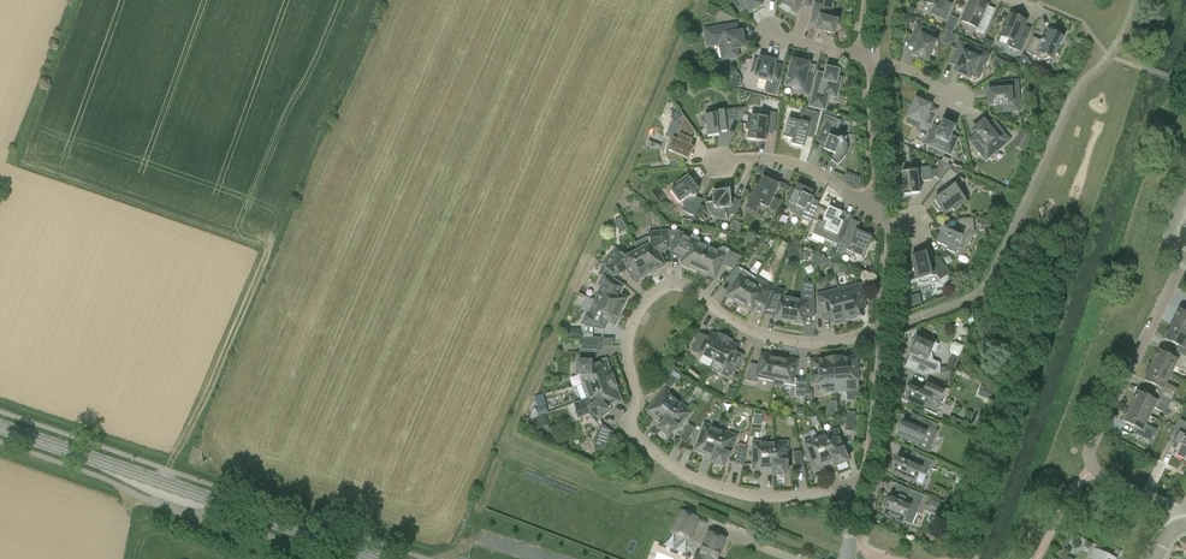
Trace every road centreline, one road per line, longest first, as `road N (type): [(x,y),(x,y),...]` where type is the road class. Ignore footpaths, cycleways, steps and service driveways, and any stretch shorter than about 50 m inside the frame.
road 1 (residential): [(877,334),(786,341),(673,284),(638,310),(627,350),(639,395),(625,423),(666,462),(727,491),(756,495),(814,494),(851,482)]
road 2 (primary): [(381,558),(0,430)]
road 3 (residential): [(1185,518),(1106,478),(1089,457),(1183,260)]
road 4 (residential): [(879,217),(804,166),(720,161)]
road 5 (residential): [(851,482),(868,468),(879,397),(877,334)]
road 6 (residential): [(879,217),(874,68)]
road 7 (residential): [(877,334),(891,238),(879,217)]

